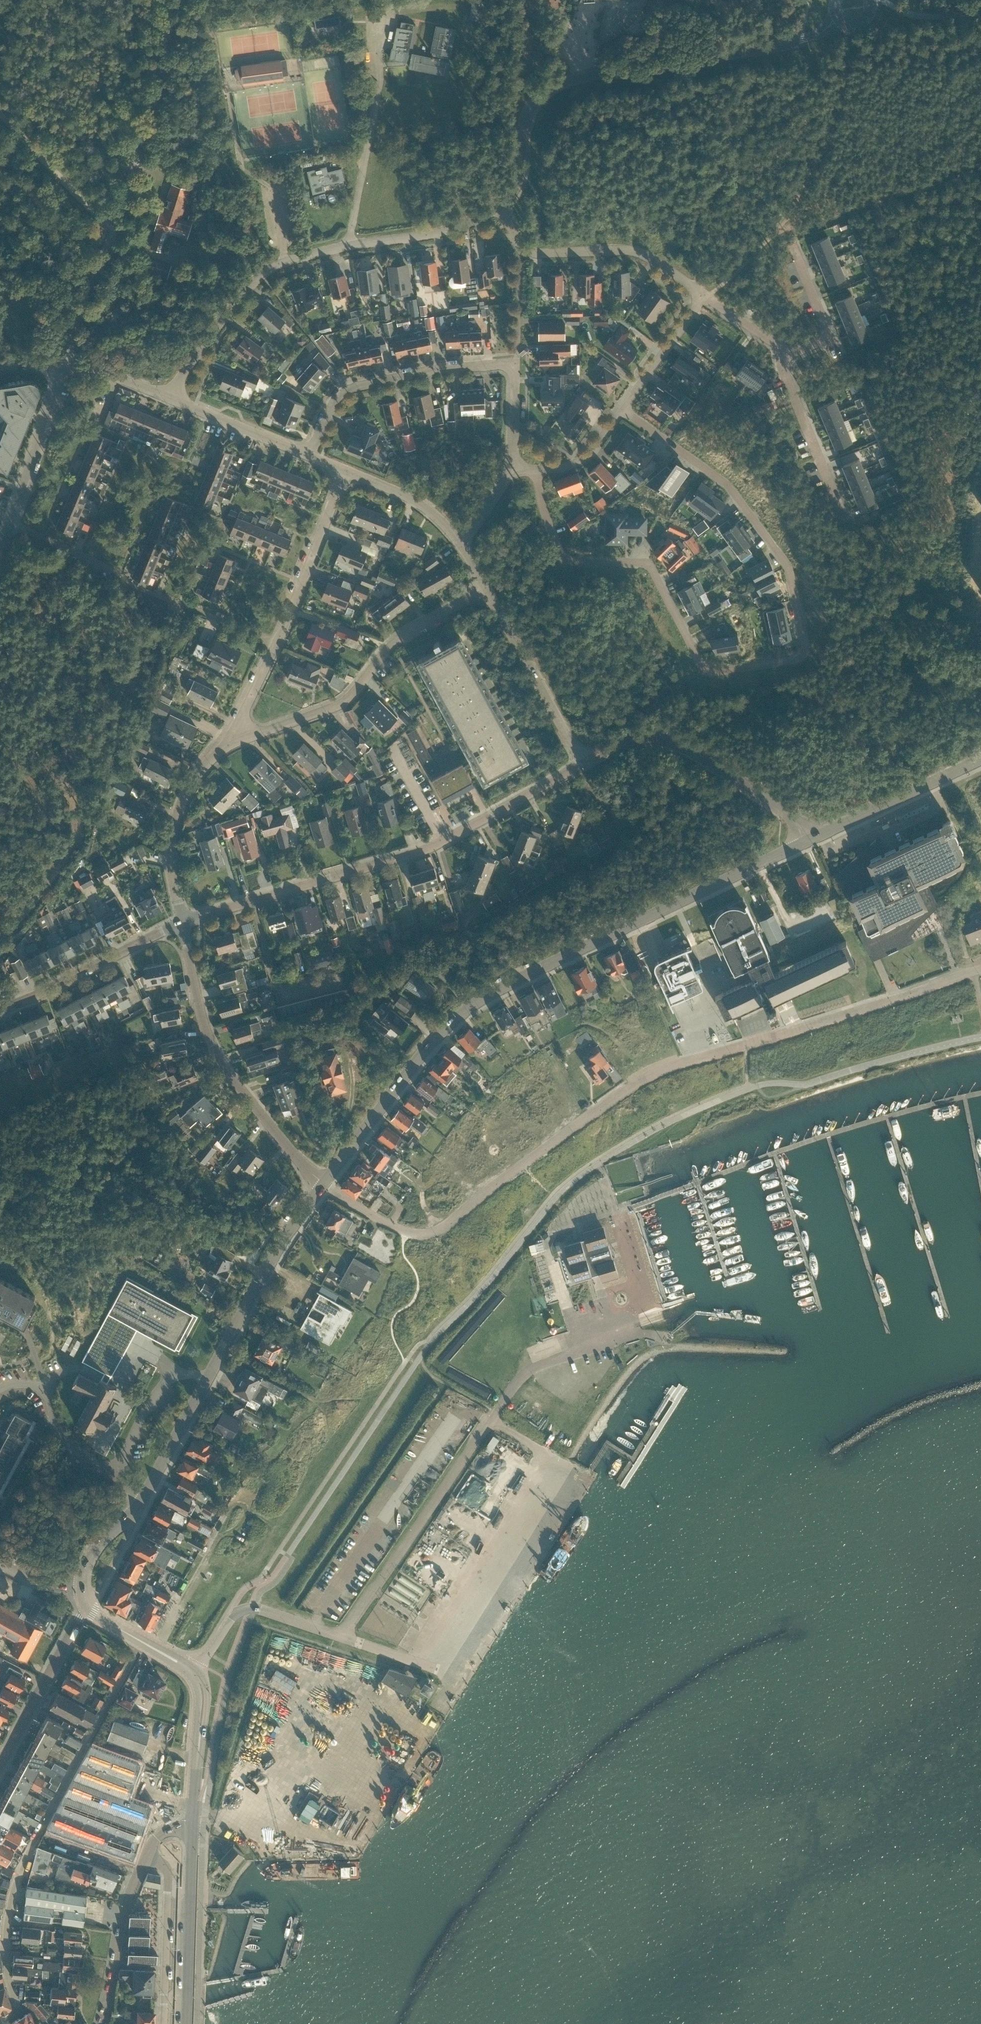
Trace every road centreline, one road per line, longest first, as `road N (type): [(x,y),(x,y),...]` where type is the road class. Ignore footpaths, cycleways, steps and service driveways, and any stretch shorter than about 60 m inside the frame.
road 1 (residential): [(324,1184),(404,1230),(434,1232),(647,1077),(980,971)]
road 2 (residential): [(538,470),(561,556),(652,568),(707,670),(801,657),(807,643),(789,564),(731,487),(623,410)]
road 3 (tertiary): [(324,1184),(421,1055),(475,1004),(806,842)]
road 4 (residential): [(182,921),(409,855),(581,763)]
road 5 (residential): [(7,2023),(17,2009),(6,1964),(19,1870),(143,1642)]
road 6 (residential): [(171,399),(239,299),(274,267),(462,227),(499,207)]
road 7 (residential): [(324,1184),(213,1047),(182,921)]
road 8 (residential): [(235,738),(342,704),(391,644),(486,588)]
road 9 (residential): [(235,738),(346,473)]
road 10 (unclassified): [(196,1673),(234,1614),(254,1608),(435,1667)]
road 11 (unclassified): [(806,842),(787,814),(682,744),(634,738),(581,763)]
road 12 (unclassified): [(839,18),(803,39),(583,75)]
road 13 (residential): [(310,457),(335,400),(352,388),(447,368),(515,364)]
road 14 (residential): [(705,296),(638,253),(531,251),(499,207)]
road 15 (tertiary): [(207,1379),(324,1184)]
road 16 (track): [(779,226),(830,130),(849,25)]
road 17 (unclassified): [(65,364),(134,168)]
road 18 (residential): [(182,921),(173,827),(196,771),(235,738)]
road 19 (residential): [(0,1009),(182,921)]
road 20 (unclassified): [(581,763),(486,588)]
road 21 (unclassified): [(0,548),(65,364)]
road 22 (tertiary): [(187,2023),(193,1828)]
road 23 (tertiary): [(806,842),(980,760)]
road 24 (residential): [(0,1766),(87,1605)]
road 25 (residential): [(146,1856),(169,1875),(163,2023)]
road 26 (residential): [(146,1856),(125,1908),(102,2023)]
road 27 (unclassified): [(499,207),(519,180),(526,111),(553,85),(583,75)]
road 28 (residential): [(784,356),(843,515)]
road 29 (unclassified): [(310,457),(171,399)]
road 30 (residential): [(784,356),(830,338),(796,248)]
road 31 (residential): [(110,1469),(168,1381),(207,1379)]
road 32 (residential): [(623,410),(705,296)]
road 33 (unclassified): [(460,541),(420,503),(346,473)]
road 34 (tertiary): [(144,1497),(207,1379)]

